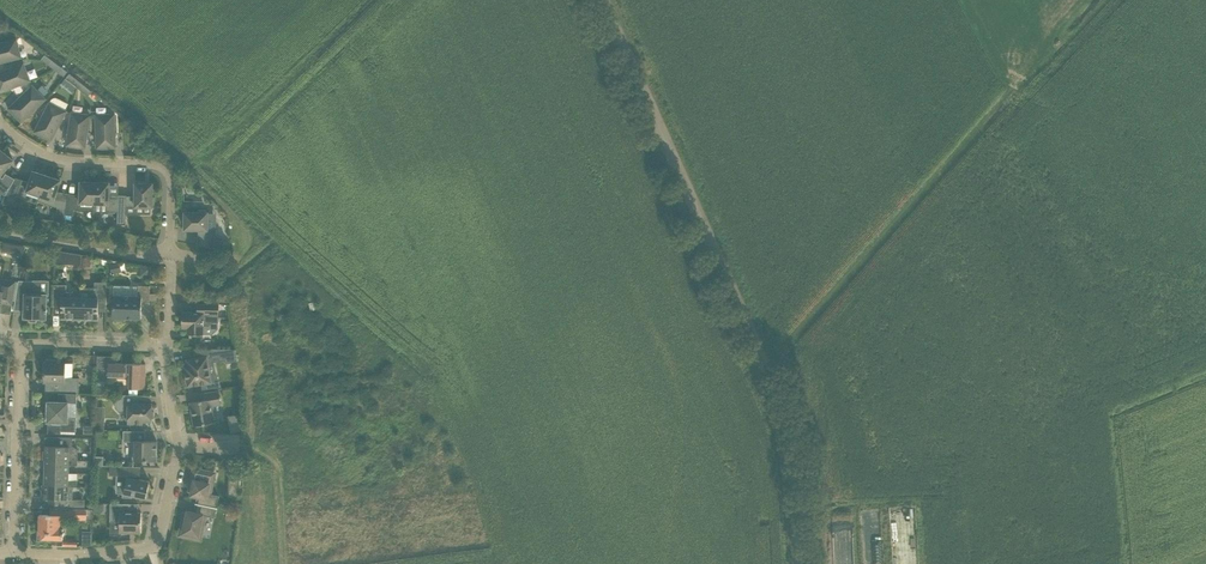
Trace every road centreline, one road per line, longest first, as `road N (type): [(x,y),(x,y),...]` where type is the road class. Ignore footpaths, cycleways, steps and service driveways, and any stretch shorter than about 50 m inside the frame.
road 1 (residential): [(799,563),(790,455),(770,378),(603,0)]
road 2 (track): [(1115,0),(770,378)]
road 3 (residential): [(0,125),(42,157),(165,173),(170,255)]
road 4 (residential): [(176,446),(163,530),(148,552),(13,554)]
road 5 (residential): [(13,554),(19,341)]
road 6 (residential): [(165,346),(19,341)]

